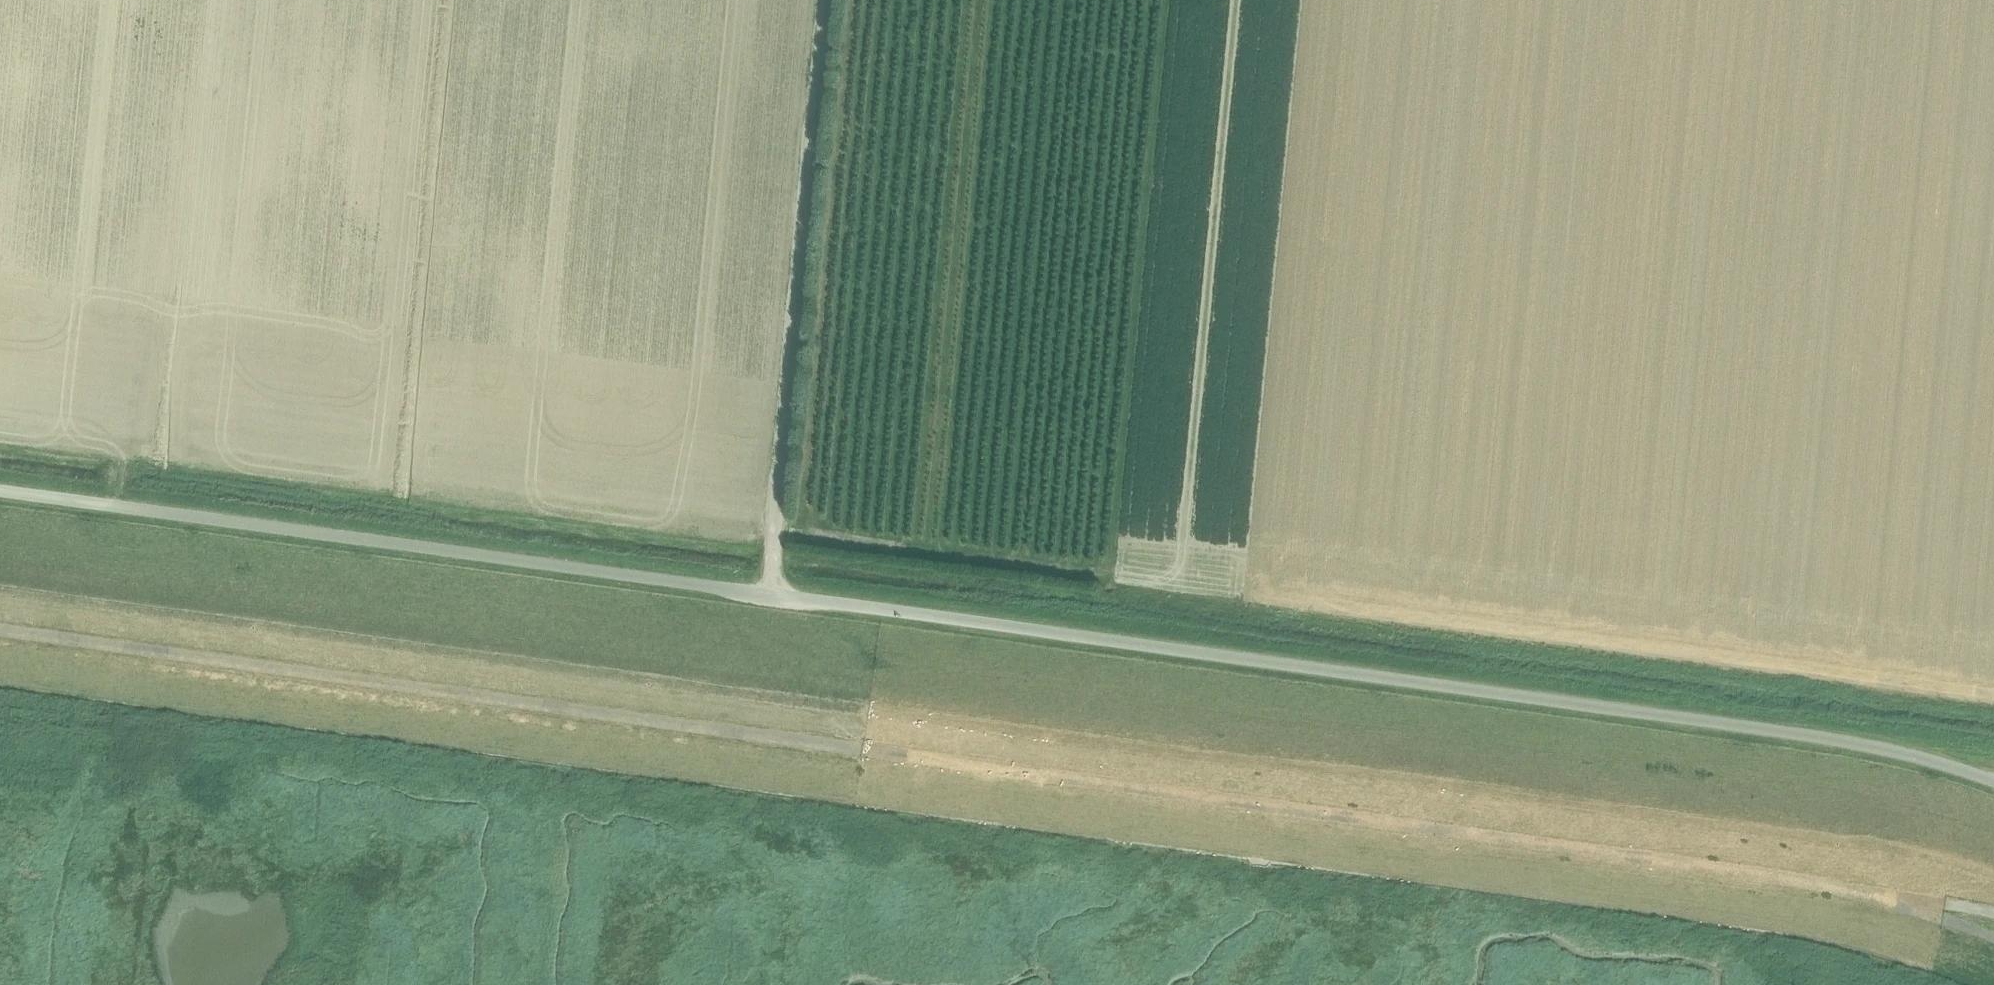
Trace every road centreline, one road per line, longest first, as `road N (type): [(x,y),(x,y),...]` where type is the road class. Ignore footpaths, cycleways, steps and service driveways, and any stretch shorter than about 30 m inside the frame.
road 1 (unclassified): [(1993,782),(1840,741),(0,492)]
road 2 (track): [(1904,901),(1783,877),(0,630)]
road 3 (track): [(768,595),(827,0)]

